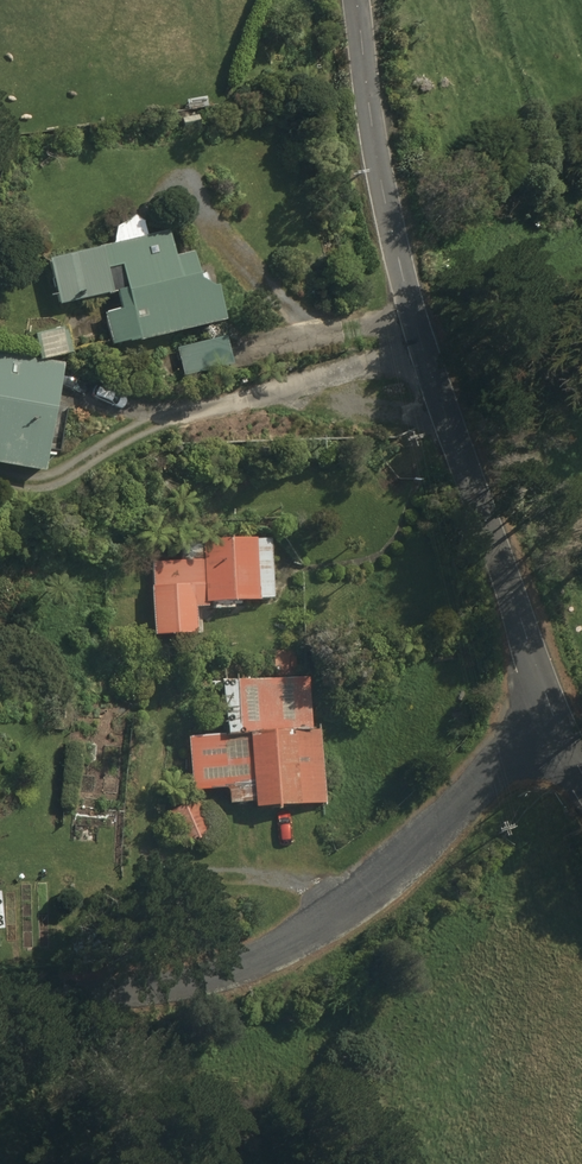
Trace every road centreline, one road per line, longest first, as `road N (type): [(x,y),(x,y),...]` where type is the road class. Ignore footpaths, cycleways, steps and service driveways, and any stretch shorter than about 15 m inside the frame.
road 1 (unclassified): [(563,748),(377,236),(339,0)]
road 2 (unclassified): [(0,1000),(137,1000),(246,959),(361,907),(474,786),(563,748)]

